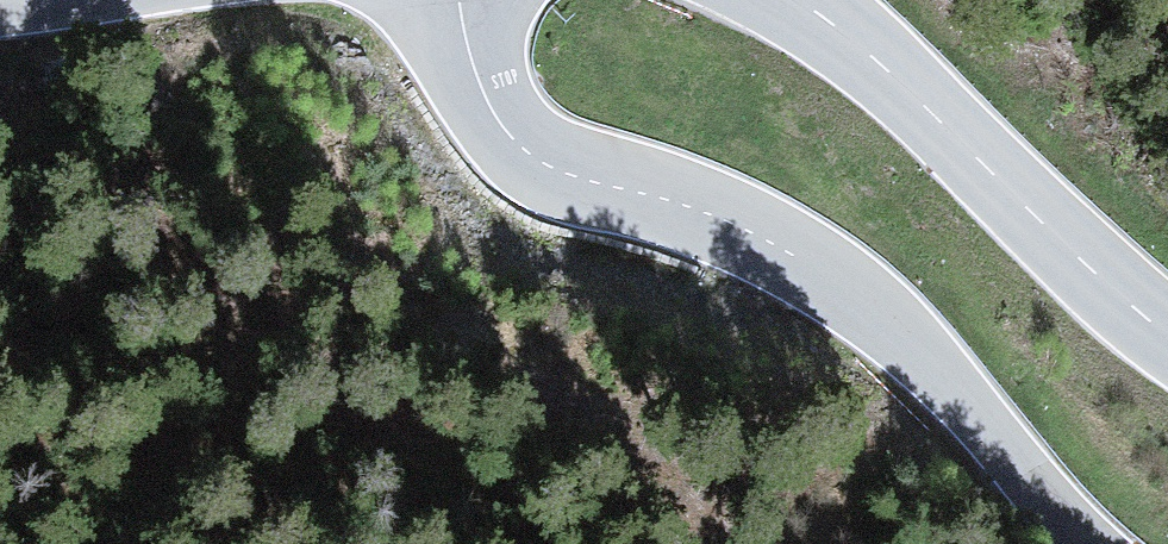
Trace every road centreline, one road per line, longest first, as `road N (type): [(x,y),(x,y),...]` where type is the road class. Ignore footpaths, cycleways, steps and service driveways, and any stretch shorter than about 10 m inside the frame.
road 1 (tertiary): [(459,0),(478,78),(508,130),(551,168),(673,199),(796,247),(912,343),(1092,543)]
road 2 (tertiary): [(801,0),(961,136),(1167,337)]

